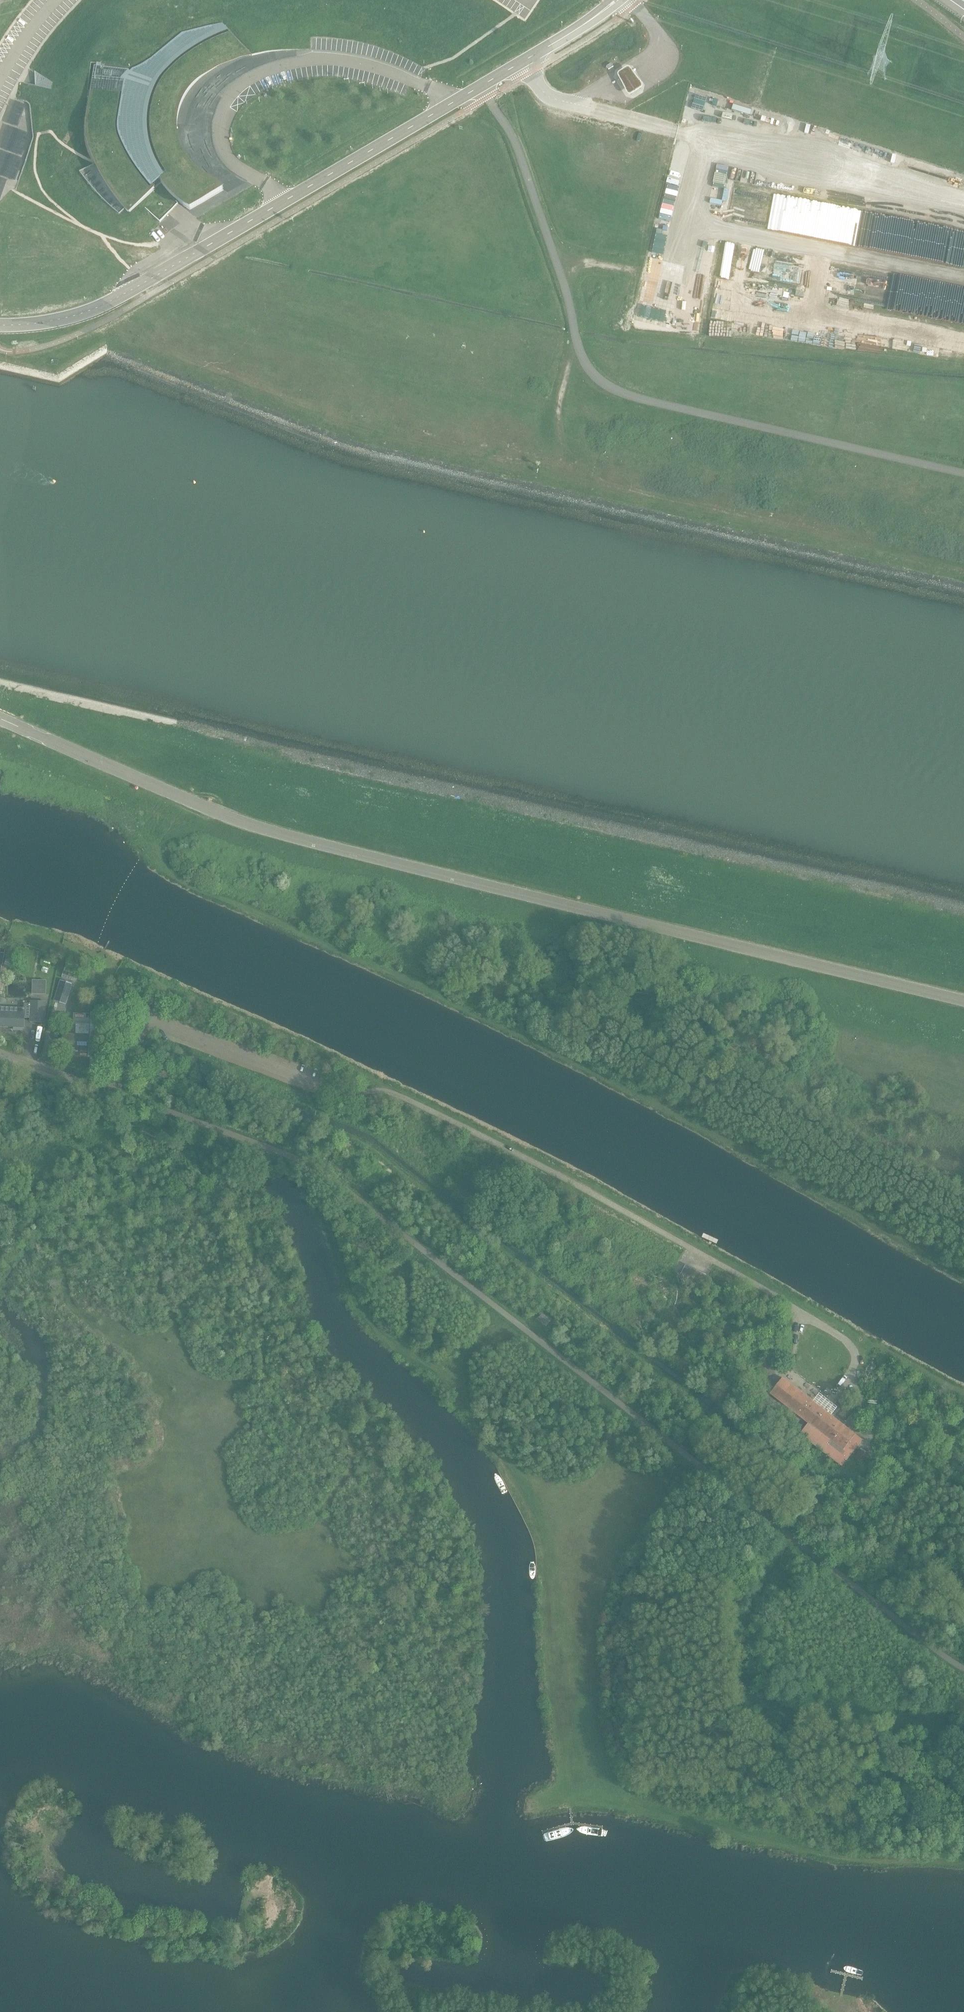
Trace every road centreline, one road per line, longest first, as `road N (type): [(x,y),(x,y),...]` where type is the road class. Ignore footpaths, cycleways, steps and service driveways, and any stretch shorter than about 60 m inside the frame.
road 1 (unclassified): [(835,1398),(856,1353),(844,1337),(538,1160),(392,1089),(317,1081),(145,1018),(124,1070),(111,1080),(95,1081),(0,1048)]
road 2 (unclassified): [(963,1000),(315,841),(0,719)]
road 3 (unclassified): [(525,60),(106,304),(58,319),(0,325)]

